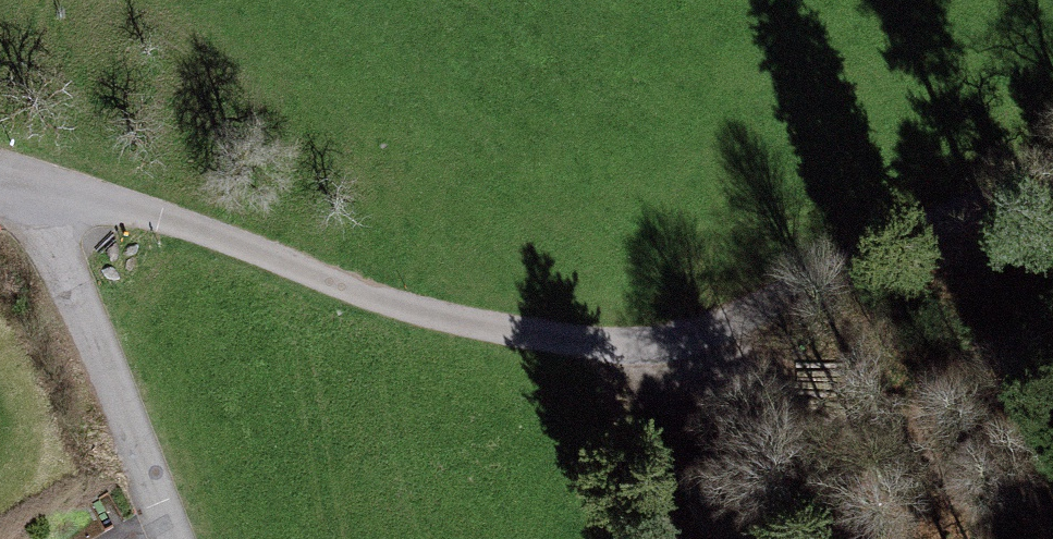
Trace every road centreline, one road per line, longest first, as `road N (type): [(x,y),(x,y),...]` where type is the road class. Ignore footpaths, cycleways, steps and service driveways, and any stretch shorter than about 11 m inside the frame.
road 1 (track): [(1052,497),(669,350),(457,318),(42,188)]
road 2 (residential): [(0,175),(42,188),(178,538)]
road 3 (track): [(669,350),(1052,188)]

